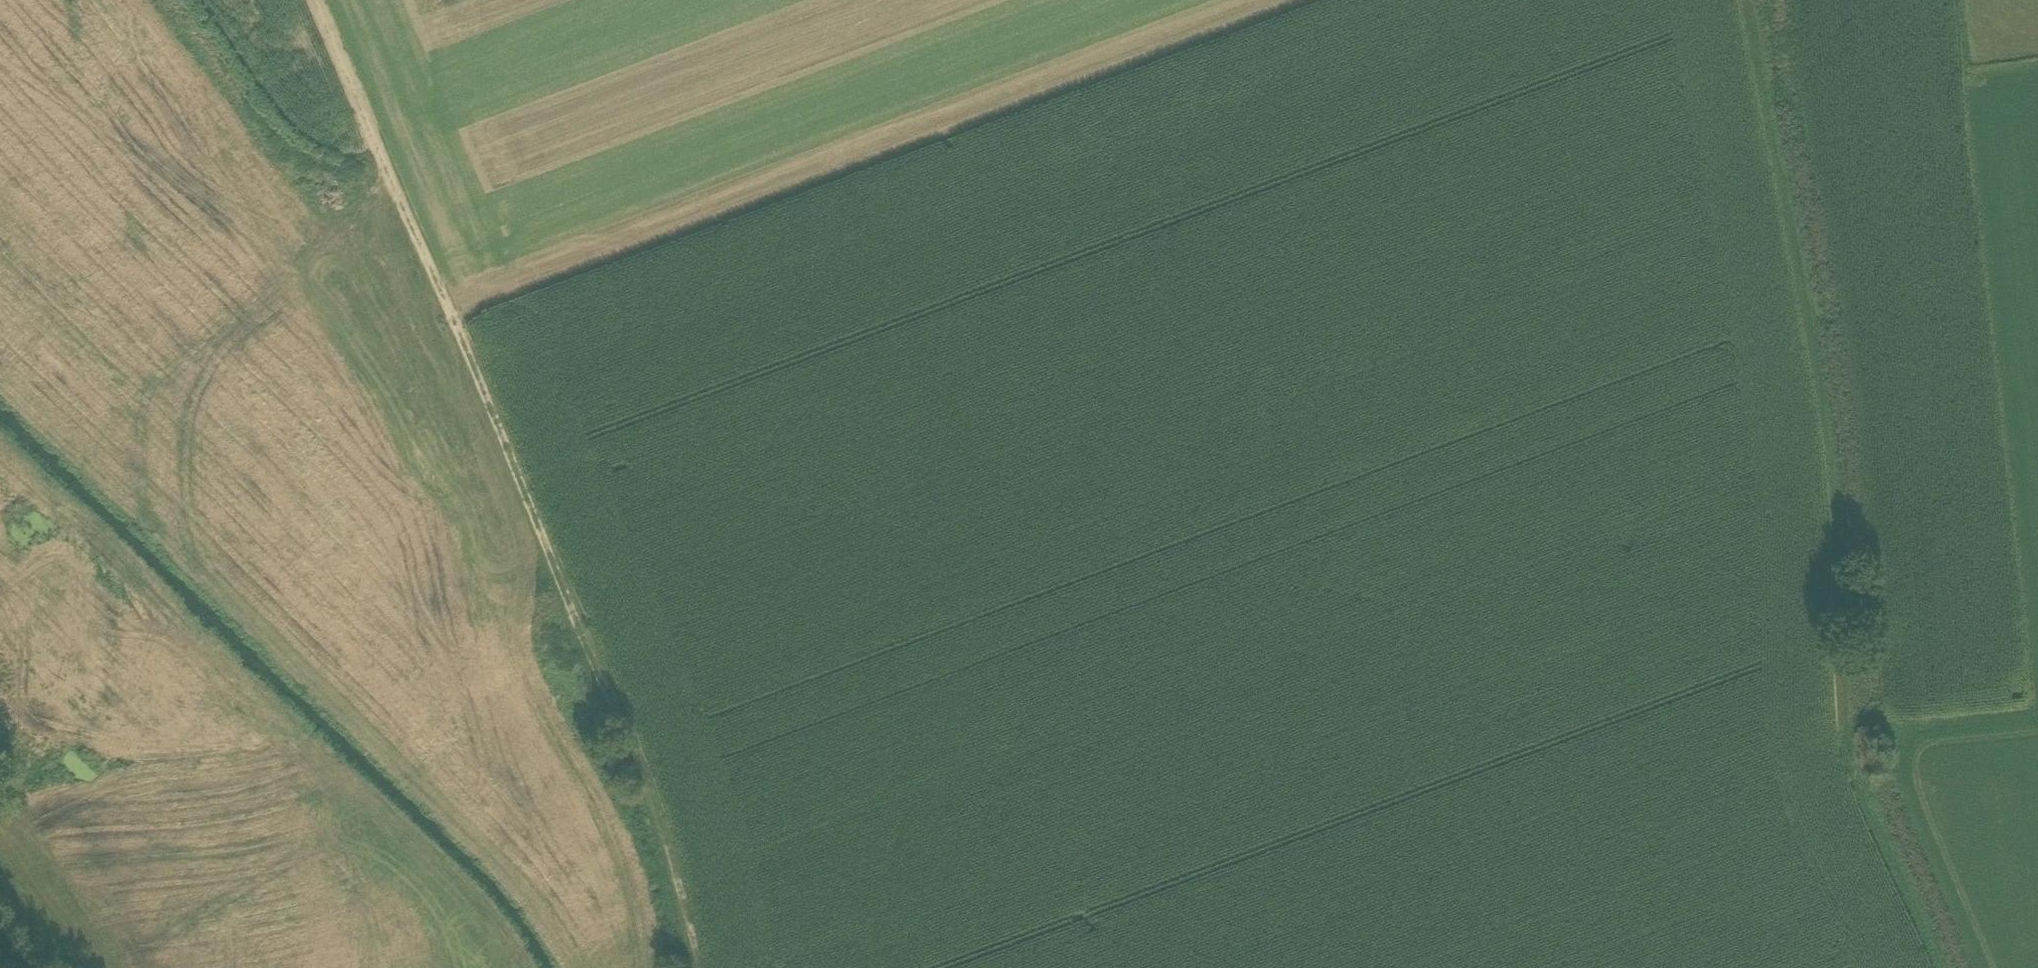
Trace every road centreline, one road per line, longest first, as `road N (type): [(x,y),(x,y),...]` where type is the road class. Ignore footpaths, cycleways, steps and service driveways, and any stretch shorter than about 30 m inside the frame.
road 1 (track): [(314,0),(603,673),(679,878),(697,967)]

